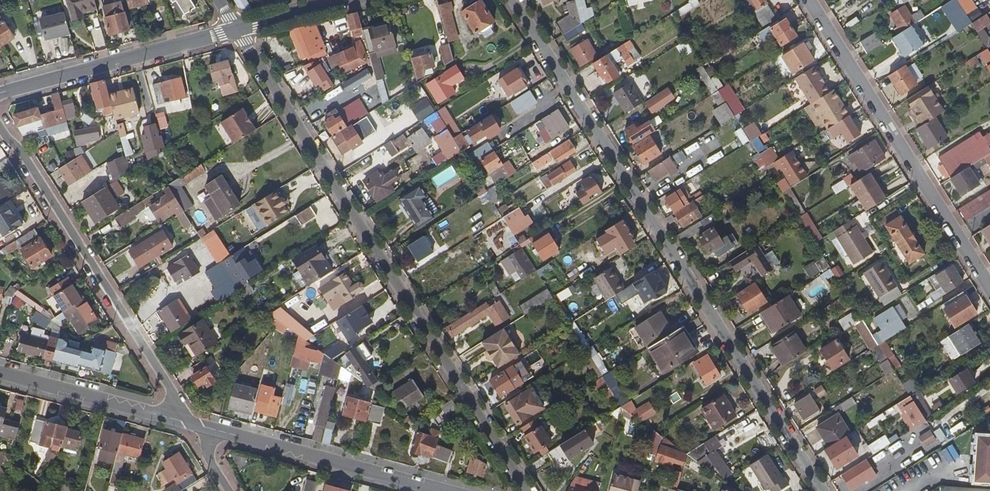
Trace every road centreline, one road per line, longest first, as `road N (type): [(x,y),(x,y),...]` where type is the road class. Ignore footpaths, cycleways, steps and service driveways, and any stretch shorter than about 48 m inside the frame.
road 1 (residential): [(512,0),(821,490)]
road 2 (residential): [(237,29),(527,490)]
road 3 (residential): [(0,124),(189,422)]
road 4 (residential): [(807,0),(989,290)]
road 5 (residential): [(189,422),(443,490)]
road 6 (residential): [(0,93),(237,29)]
road 7 (residential): [(0,373),(189,422)]

